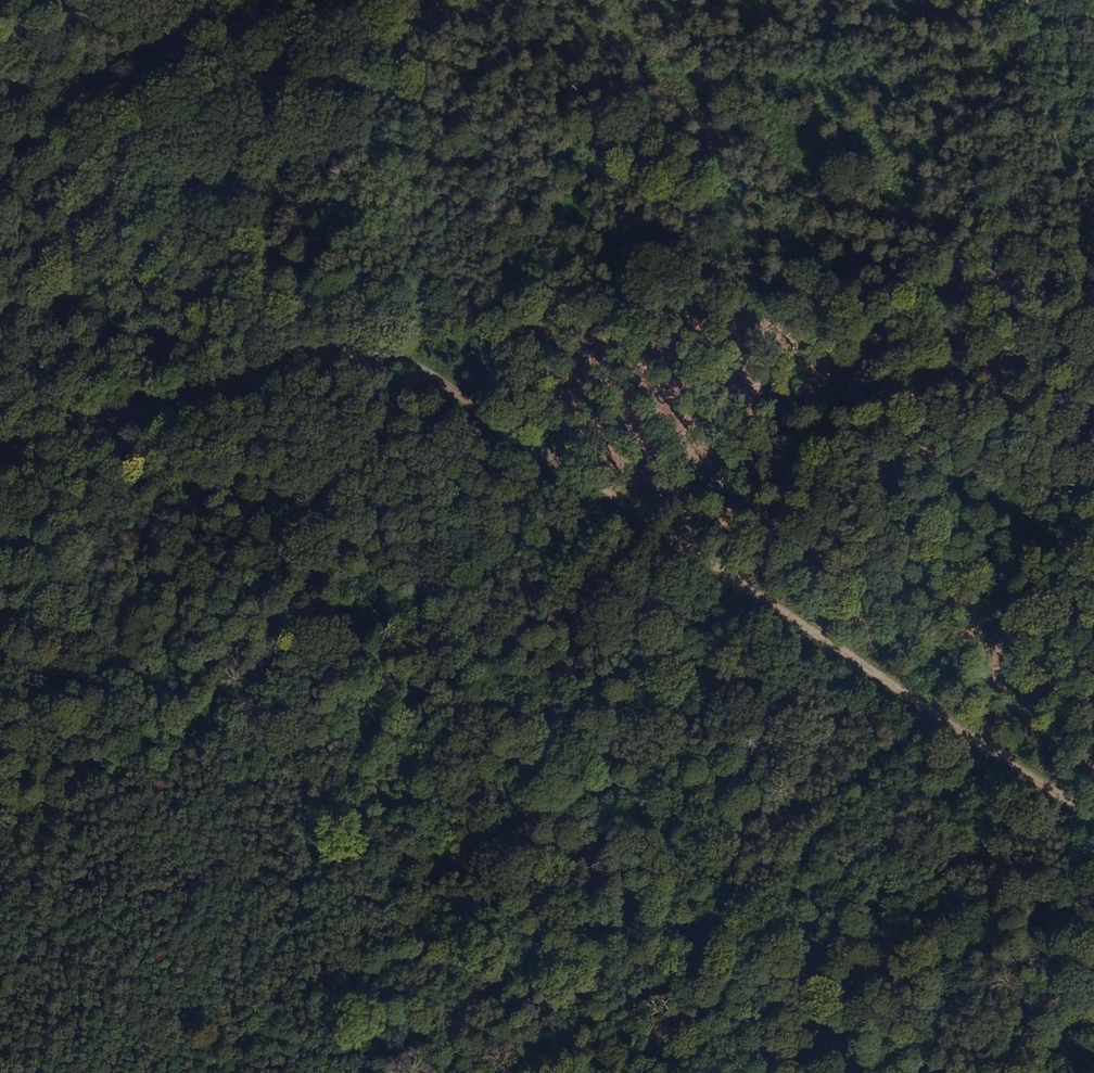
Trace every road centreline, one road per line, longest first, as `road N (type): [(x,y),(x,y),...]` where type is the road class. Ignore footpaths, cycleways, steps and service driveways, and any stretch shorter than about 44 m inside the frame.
road 1 (track): [(398,360),(1093,817)]
road 2 (track): [(566,0),(478,87),(427,221),(431,331),(398,360)]
road 3 (track): [(0,451),(272,371),(398,360)]

